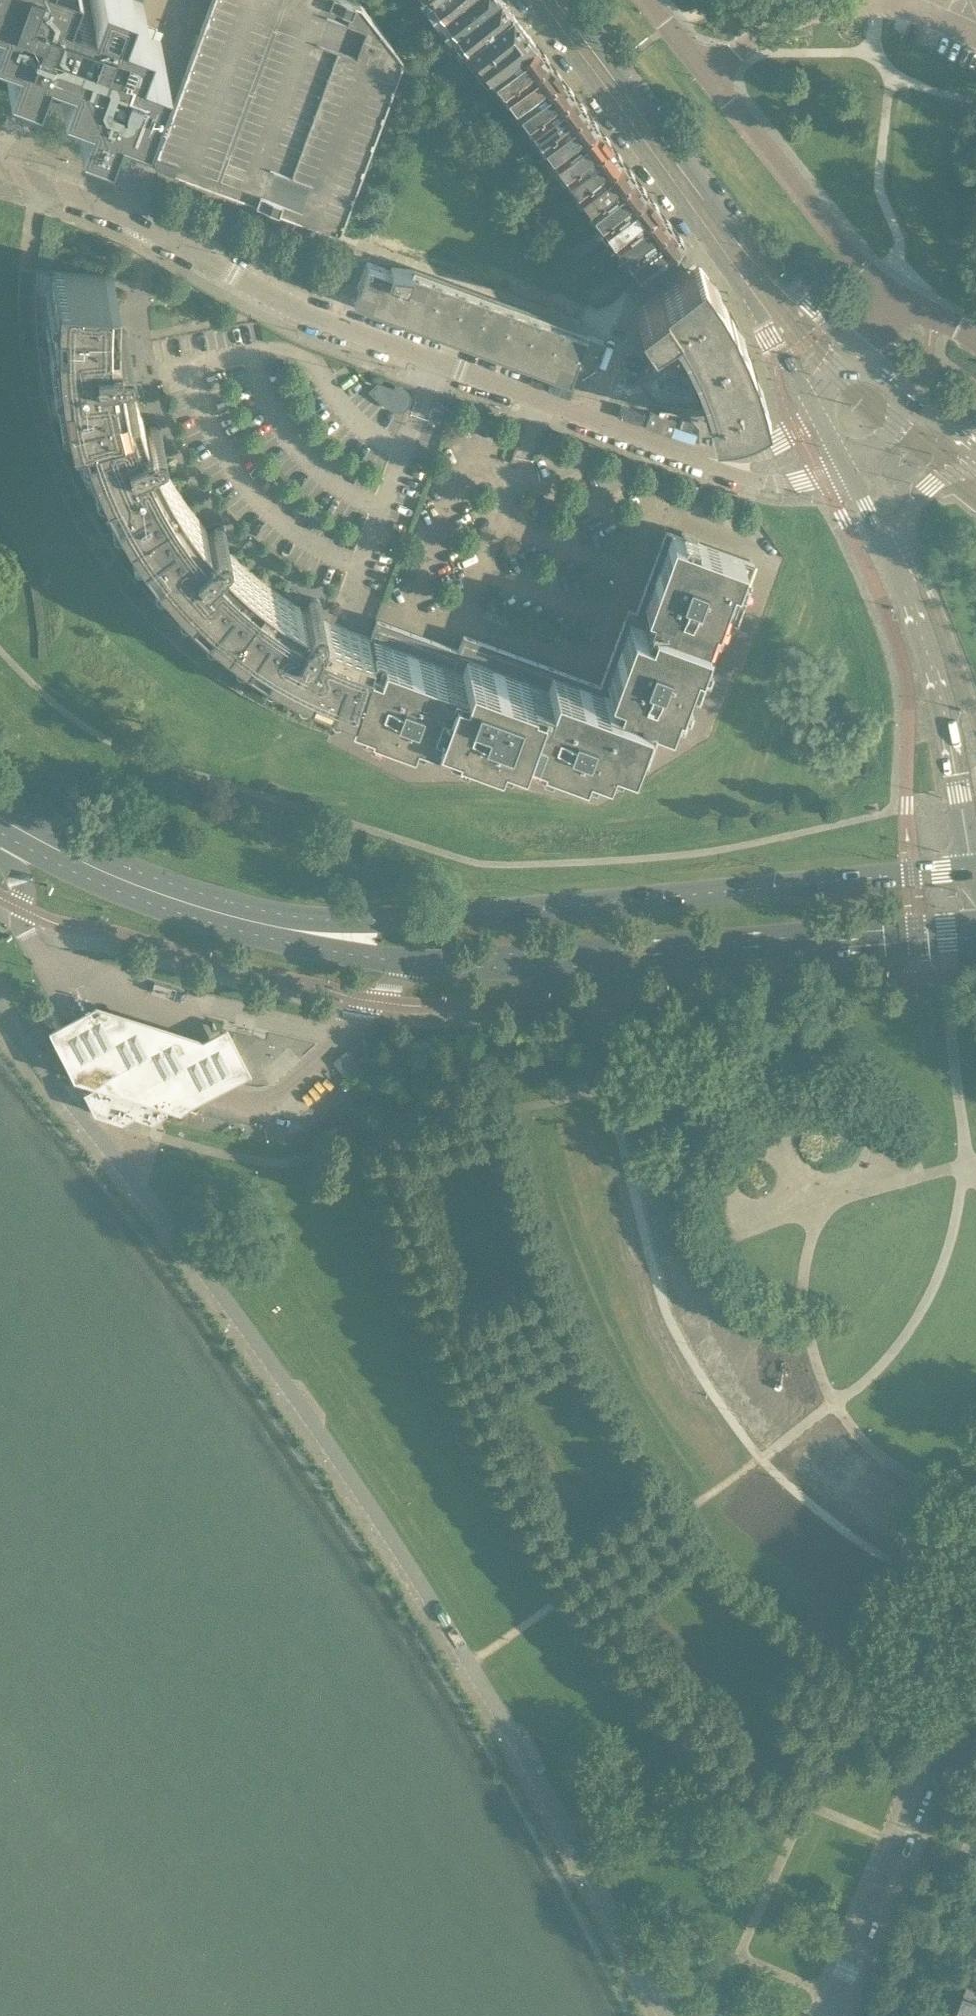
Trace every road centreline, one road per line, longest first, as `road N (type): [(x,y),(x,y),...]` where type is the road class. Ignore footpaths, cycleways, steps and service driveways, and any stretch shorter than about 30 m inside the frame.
road 1 (residential): [(673,446),(306,313),(118,213),(0,167)]
road 2 (primary): [(311,933),(358,957),(443,964),(975,930)]
road 3 (primary): [(971,867),(364,922),(311,933)]
road 4 (residential): [(828,2015),(937,1744),(975,1698)]
road 5 (tertiary): [(878,536),(924,649),(971,867)]
road 6 (tertiary): [(752,270),(556,0)]
road 7 (primary): [(0,817),(120,877),(311,933)]
road 8 (residential): [(905,300),(857,258),(707,77)]
road 9 (residential): [(673,446),(769,485),(845,464)]
road 10 (residential): [(815,408),(779,440),(747,454),(673,446)]
road 11 (tertiary): [(752,270),(815,408)]
road 12 (residential): [(707,77),(753,38),(826,0)]
road 13 (tertiary): [(853,352),(752,270)]
road 14 (tertiary): [(975,460),(930,484),(878,536)]

